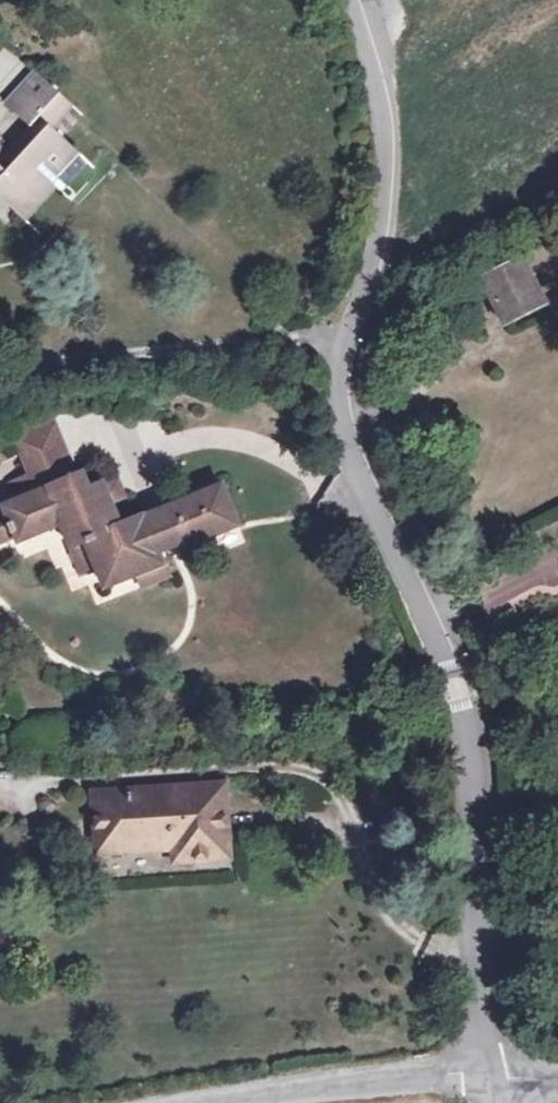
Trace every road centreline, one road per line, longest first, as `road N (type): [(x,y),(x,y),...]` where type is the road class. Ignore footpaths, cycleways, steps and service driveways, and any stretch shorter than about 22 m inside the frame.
road 1 (residential): [(497,1087),(472,758),(453,693),(352,466),(345,342),(376,245),(388,128),(350,0)]
road 2 (tertiary): [(497,1087),(342,1102)]

